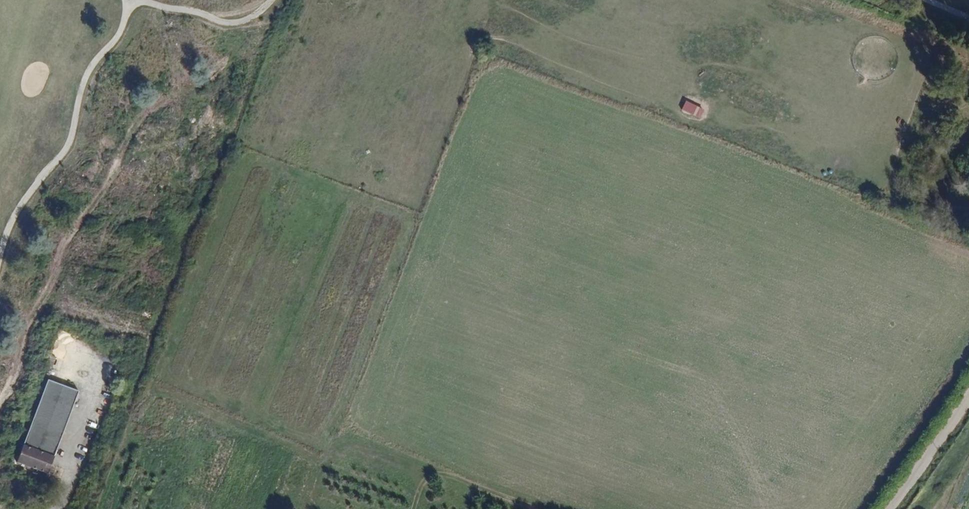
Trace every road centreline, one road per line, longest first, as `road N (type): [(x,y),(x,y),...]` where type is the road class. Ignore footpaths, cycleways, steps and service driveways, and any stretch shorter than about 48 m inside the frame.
road 1 (track): [(889,508),(968,393)]

